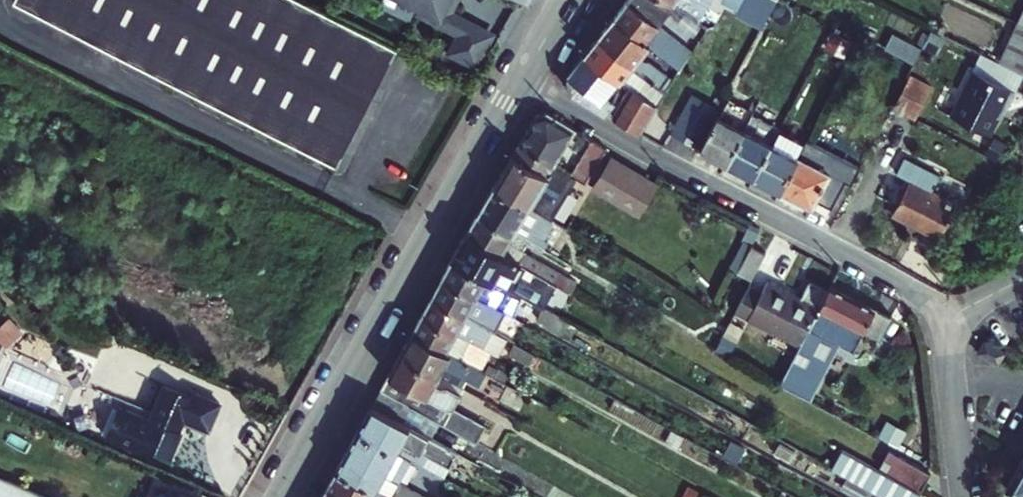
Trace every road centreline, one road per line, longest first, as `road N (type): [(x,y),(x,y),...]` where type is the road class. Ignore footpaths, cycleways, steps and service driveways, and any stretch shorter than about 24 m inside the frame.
road 1 (residential): [(941,317),(907,285),(521,83)]
road 2 (tertiary): [(283,496),(521,83)]
road 3 (residential): [(965,496),(941,317)]

